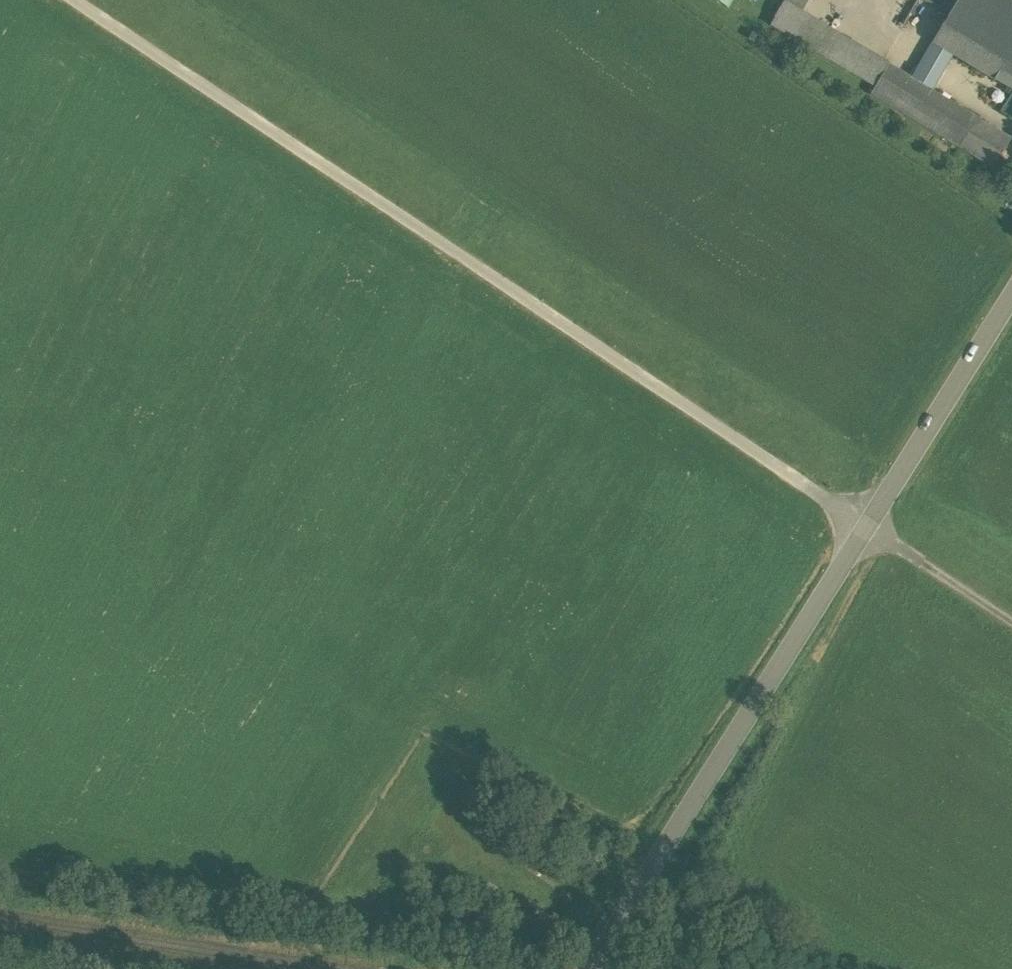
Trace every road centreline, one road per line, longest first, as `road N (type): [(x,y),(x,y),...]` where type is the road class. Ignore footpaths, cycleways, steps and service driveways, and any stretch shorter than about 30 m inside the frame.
road 1 (track): [(75,0),(864,527)]
road 2 (secondary): [(1011,291),(592,968)]
road 3 (track): [(653,870),(463,776),(0,496)]
road 4 (track): [(646,882),(806,968)]
road 5 (track): [(458,773),(458,843),(528,885)]

